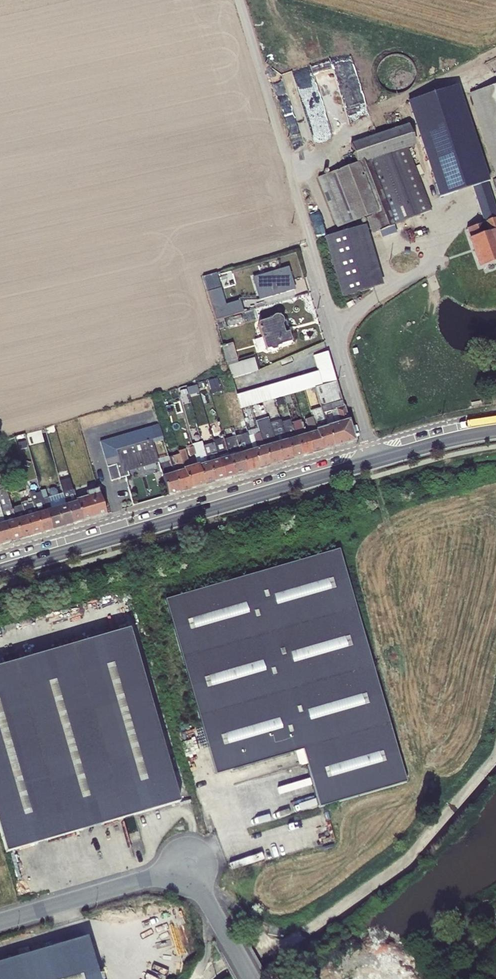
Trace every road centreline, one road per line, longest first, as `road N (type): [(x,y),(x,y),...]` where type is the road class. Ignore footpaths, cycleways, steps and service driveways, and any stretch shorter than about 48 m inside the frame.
road 1 (secondary): [(372,462),(0,572)]
road 2 (unclassified): [(372,462),(310,242)]
road 3 (unclassified): [(188,868),(0,923)]
road 4 (secondary): [(495,431),(372,462)]
road 5 (unclassified): [(188,868),(251,978)]

